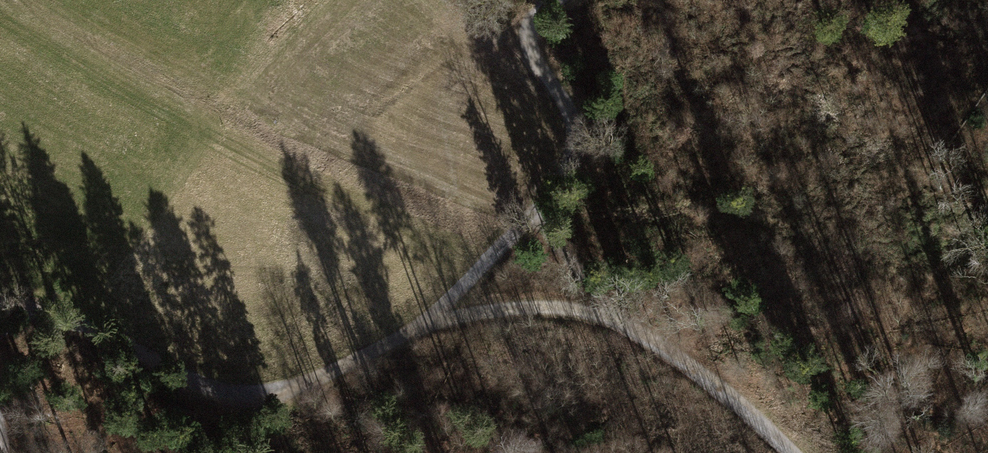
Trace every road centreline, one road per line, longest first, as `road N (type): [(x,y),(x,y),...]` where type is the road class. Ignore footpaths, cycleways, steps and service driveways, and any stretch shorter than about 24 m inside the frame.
road 1 (track): [(0,309),(81,317),(196,382),(245,394),(306,383),(414,332)]
road 2 (track): [(414,332),(510,307),(594,313),(700,375),(792,452)]
road 3 (track): [(554,0),(532,13),(525,30),(573,115),(571,166),(538,212),(414,332)]
road 4 (track): [(538,212),(614,321)]

